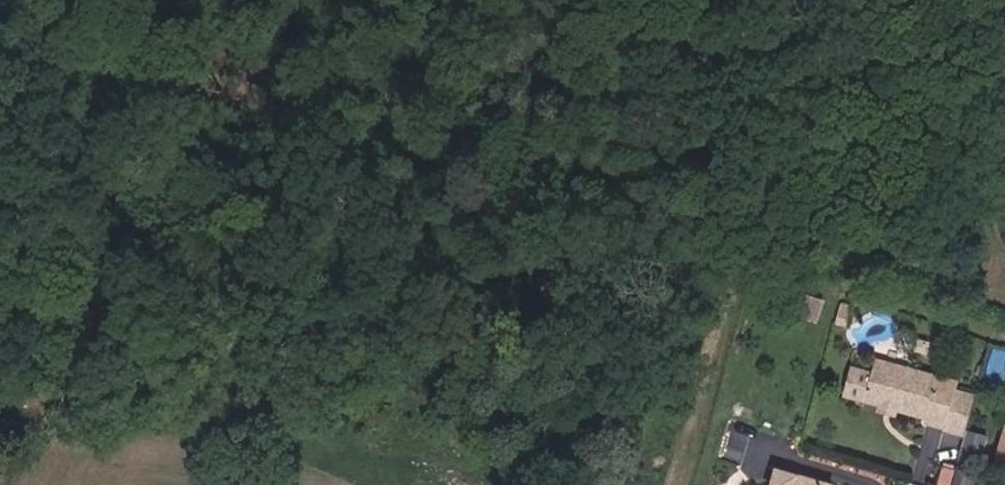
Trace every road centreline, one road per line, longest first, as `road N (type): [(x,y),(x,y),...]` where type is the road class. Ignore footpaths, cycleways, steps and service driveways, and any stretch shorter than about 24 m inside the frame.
road 1 (track): [(910,0),(861,106),(805,171),(818,197),(955,195),(1004,218)]

